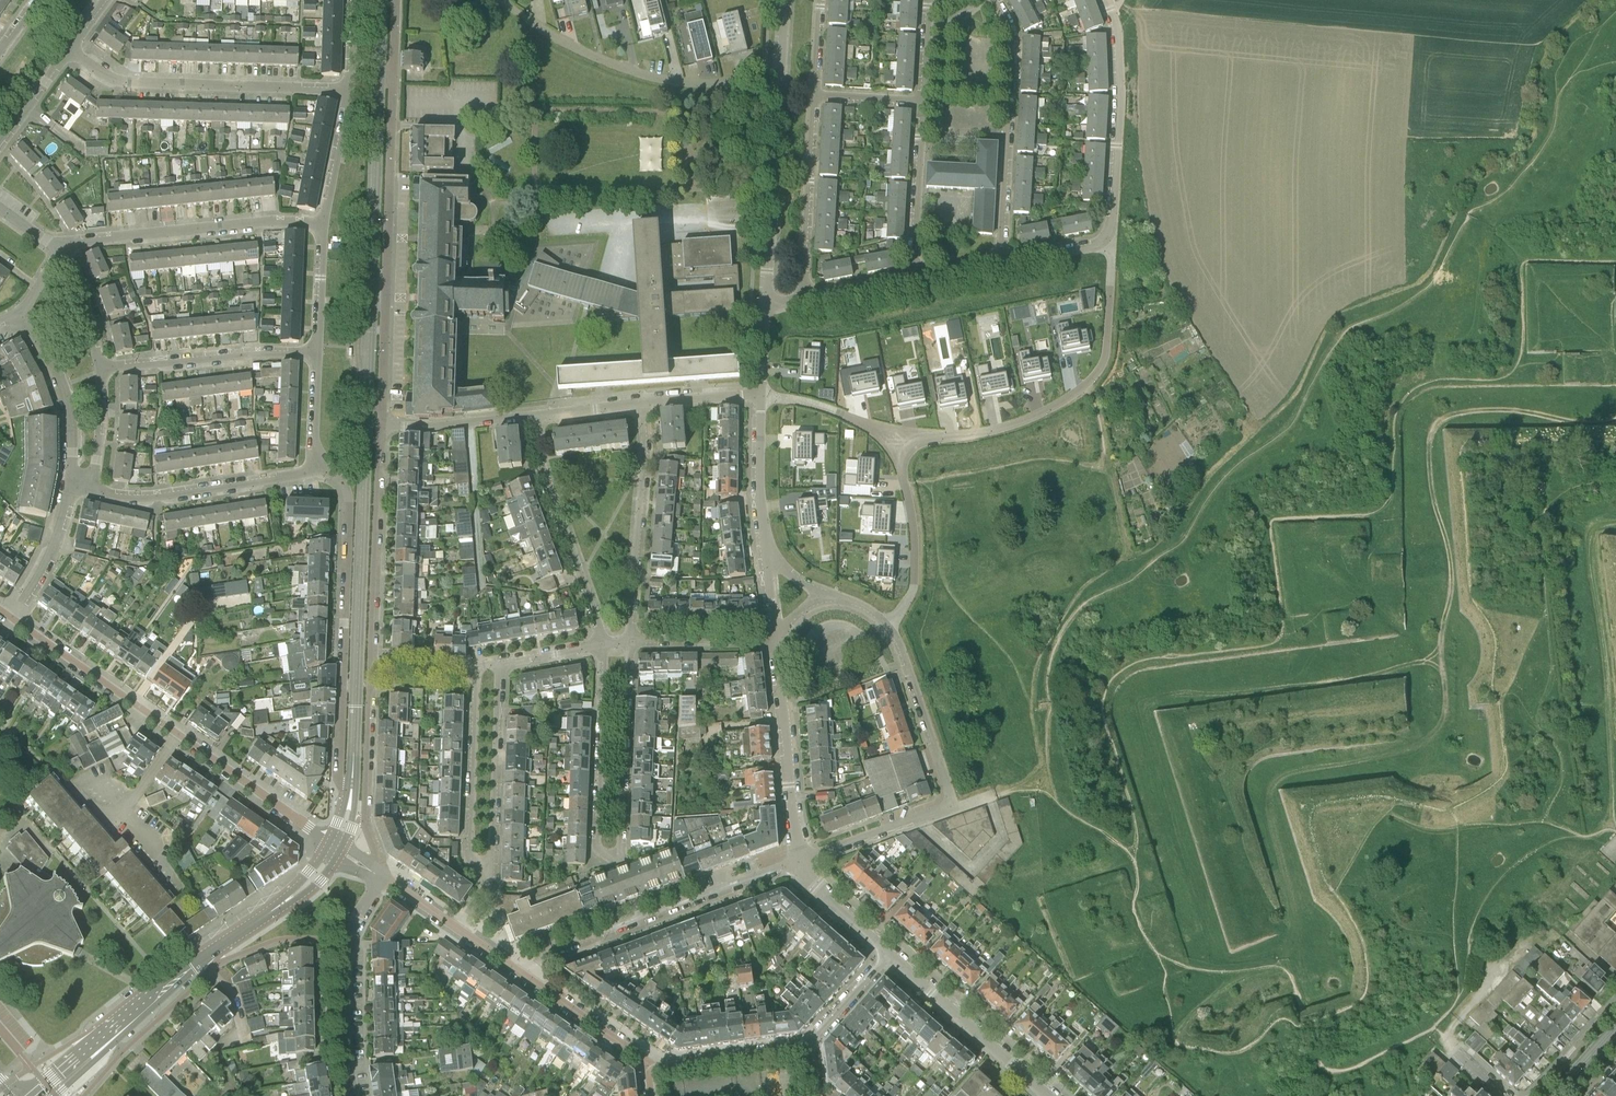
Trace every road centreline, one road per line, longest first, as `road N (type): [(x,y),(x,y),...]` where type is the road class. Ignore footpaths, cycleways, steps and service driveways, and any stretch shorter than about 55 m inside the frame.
road 1 (track): [(1615,419),(1466,412),(1434,427),(1430,489),(1451,573),(1441,645),(1447,709),(1424,740),(1269,785),(1266,826),(1292,924),(1284,955)]
road 2 (residential): [(381,397),(395,0)]
road 3 (tertiary): [(367,396),(381,0)]
road 4 (tertiary): [(352,786),(367,396)]
road 5 (residential): [(800,863),(954,805),(901,649),(885,624)]
road 6 (residential): [(907,436),(1011,425),(1088,384),(1106,351),(1107,236)]
road 7 (residential): [(321,468),(347,498),(340,776),(348,794)]
road 8 (residential): [(765,306),(783,0)]
road 9 (residential): [(346,88),(126,81),(70,47)]
road 10 (residential): [(1001,263),(1013,40),(995,0)]
road 11 (residential): [(59,249),(85,240),(322,223)]
road 12 (residential): [(373,671),(381,425)]
road 13 (residential): [(630,641),(643,402)]
road 14 (residential): [(1107,236),(1120,72),(1107,0)]
road 15 (residential): [(534,417),(539,464),(603,643)]
road 16 (residential): [(321,468),(159,499),(95,493)]
road 17 (residential): [(353,1095),(348,939),(381,876)]
road 18 (residential): [(800,863),(775,639)]
road 19 (residential): [(603,643),(596,841),(618,856)]
road 20 (residential): [(618,856),(626,842),(630,641)]
road 21 (residential): [(488,877),(503,661)]
road 22 (residential): [(102,369),(317,355)]
road 23 (residential): [(1048,1095),(888,954)]
road 24 (tertiary): [(116,1035),(282,903)]
road 25 (residential): [(474,670),(469,839),(488,877)]
road 26 (residential): [(381,876),(365,815),(373,671)]
road 27 (residential): [(10,616),(177,733)]
road 28 (residential): [(802,300),(814,97)]
road 29 (residential): [(885,624),(914,587),(907,436)]
road 30 (residential): [(177,733),(329,843)]
road 31 (residential): [(69,487),(65,405),(17,312)]
road 32 (residential): [(912,279),(922,102)]
road 33 (residential): [(1507,1095),(1450,1036),(1507,964)]
road 34 (residential): [(800,863),(641,920)]
road 35 (residential): [(767,557),(760,394)]
road 36 (residential): [(651,1067),(523,973)]
road 37 (residential): [(808,1047),(651,1067)]
road 38 (residential): [(381,425),(534,417)]
road 39 (residential): [(630,641),(775,639)]
road 40 (residential): [(10,616),(55,543),(69,487)]
road 41 (residential): [(346,88),(322,223)]
road 42 (residential): [(322,223),(317,355)]
road 43 (residential): [(641,920),(533,960),(523,973)]
road 44 (residential): [(102,369),(86,306),(59,249)]
road 45 (residential): [(888,954),(800,863)]
road 46 (residential): [(95,493),(102,369)]
road 47 (residential): [(808,1047),(888,954)]
road 48 (residential): [(1615,1004),(1533,1095)]
road 49 (residential): [(0,146),(70,47)]

